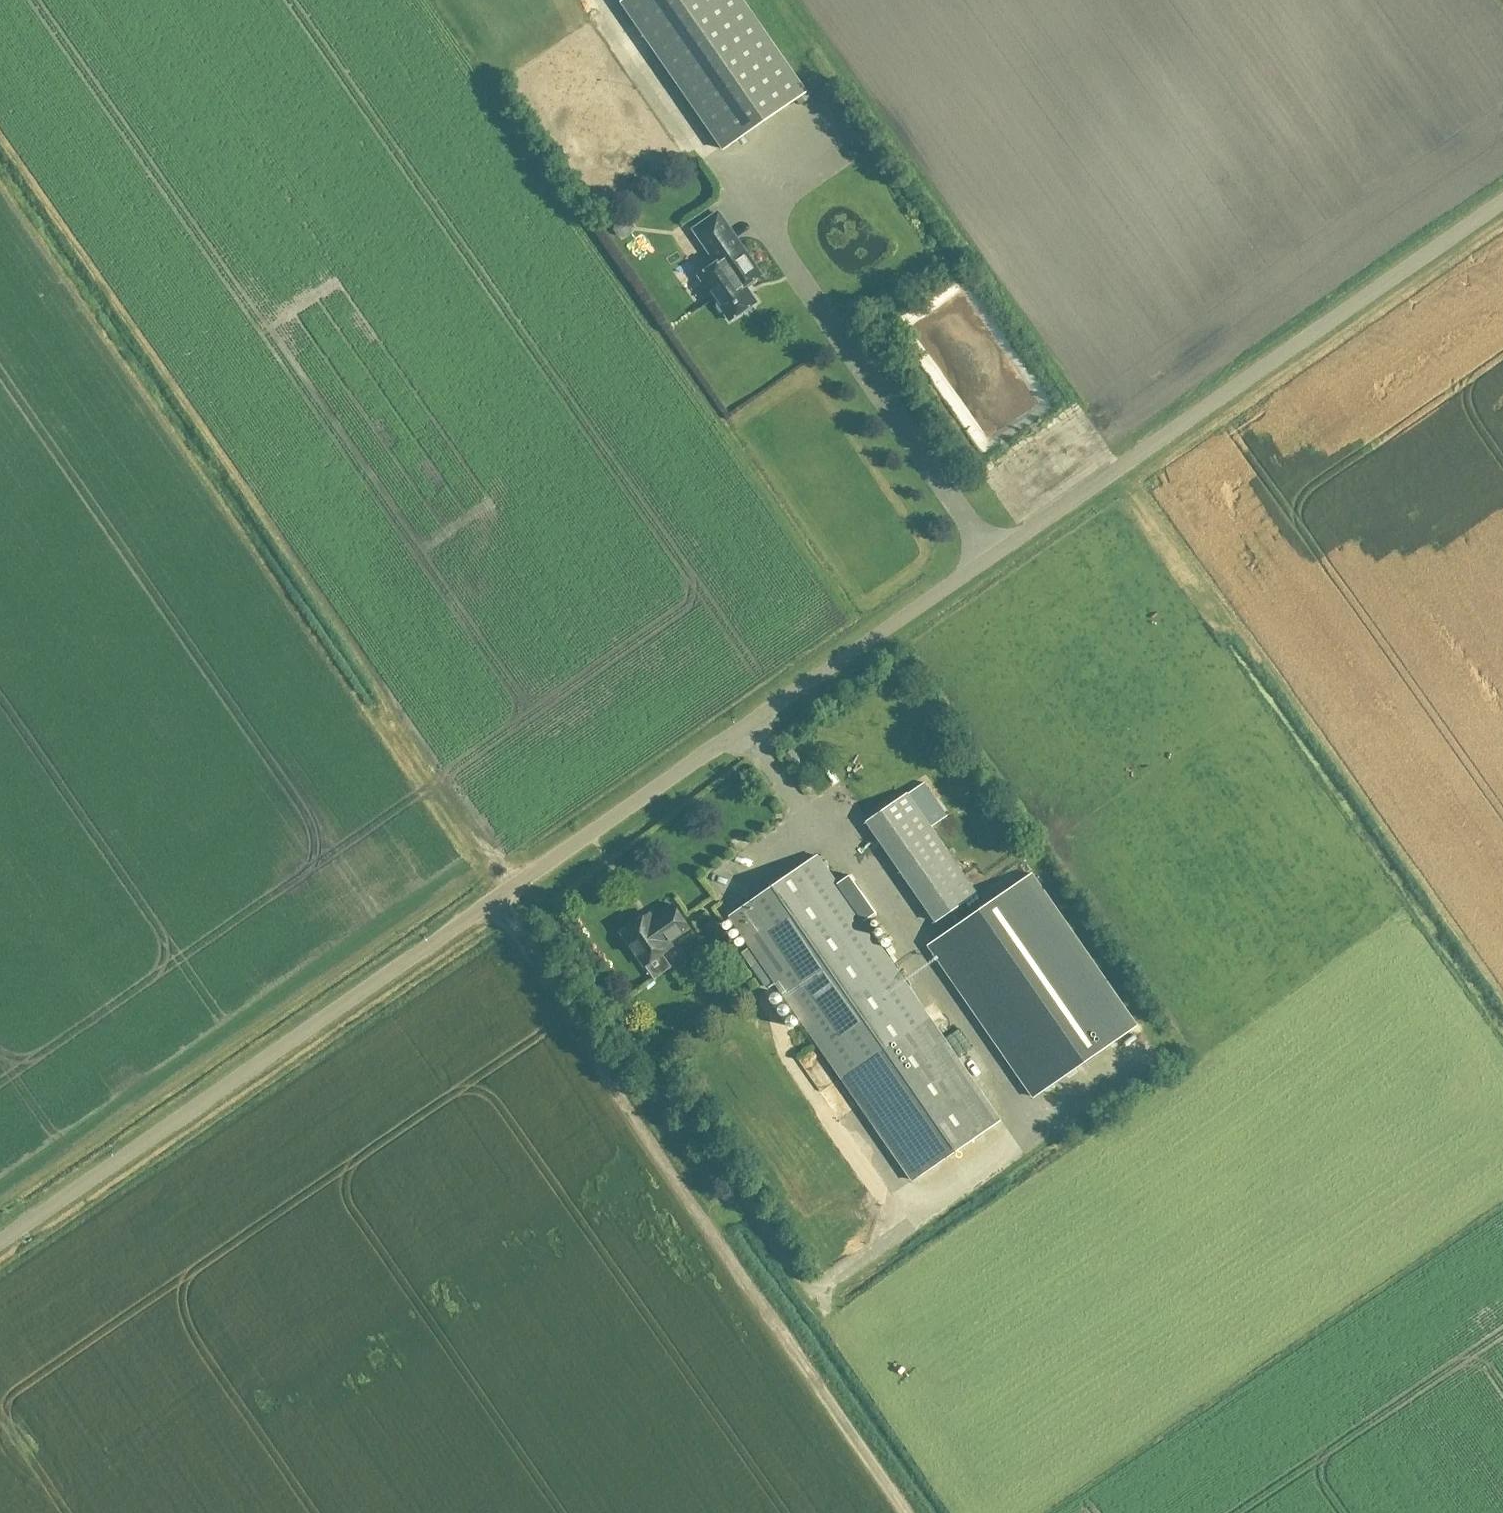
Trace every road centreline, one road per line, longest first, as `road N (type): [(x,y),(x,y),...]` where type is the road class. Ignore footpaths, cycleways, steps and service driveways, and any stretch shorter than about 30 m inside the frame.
road 1 (unclassified): [(0,1240),(1502,203)]

